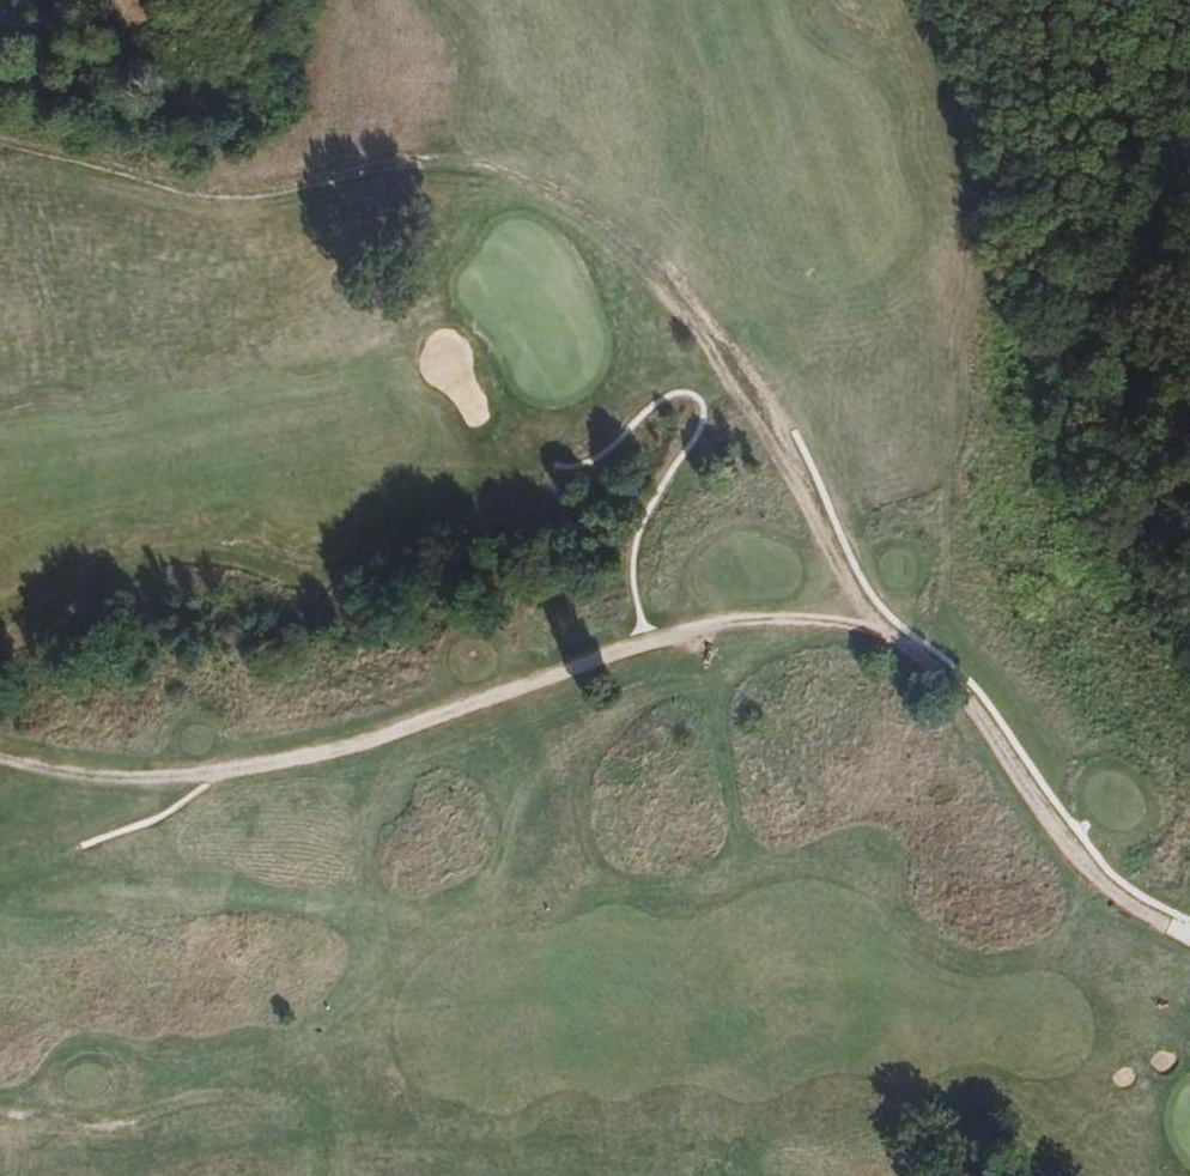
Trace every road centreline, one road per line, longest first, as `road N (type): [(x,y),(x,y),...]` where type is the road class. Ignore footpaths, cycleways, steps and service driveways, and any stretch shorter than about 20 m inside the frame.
road 1 (track): [(1189,123),(1161,199),(1159,363),(1189,468)]

